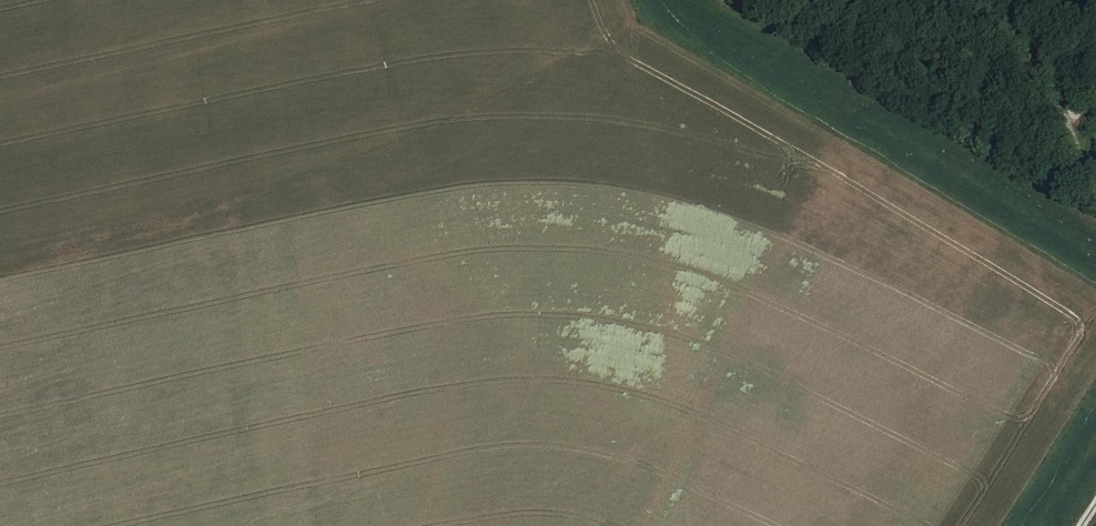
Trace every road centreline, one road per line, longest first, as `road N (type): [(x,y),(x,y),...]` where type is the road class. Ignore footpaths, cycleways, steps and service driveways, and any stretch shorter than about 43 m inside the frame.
road 1 (residential): [(1095,180),(1069,133),(1062,90),(977,0)]

